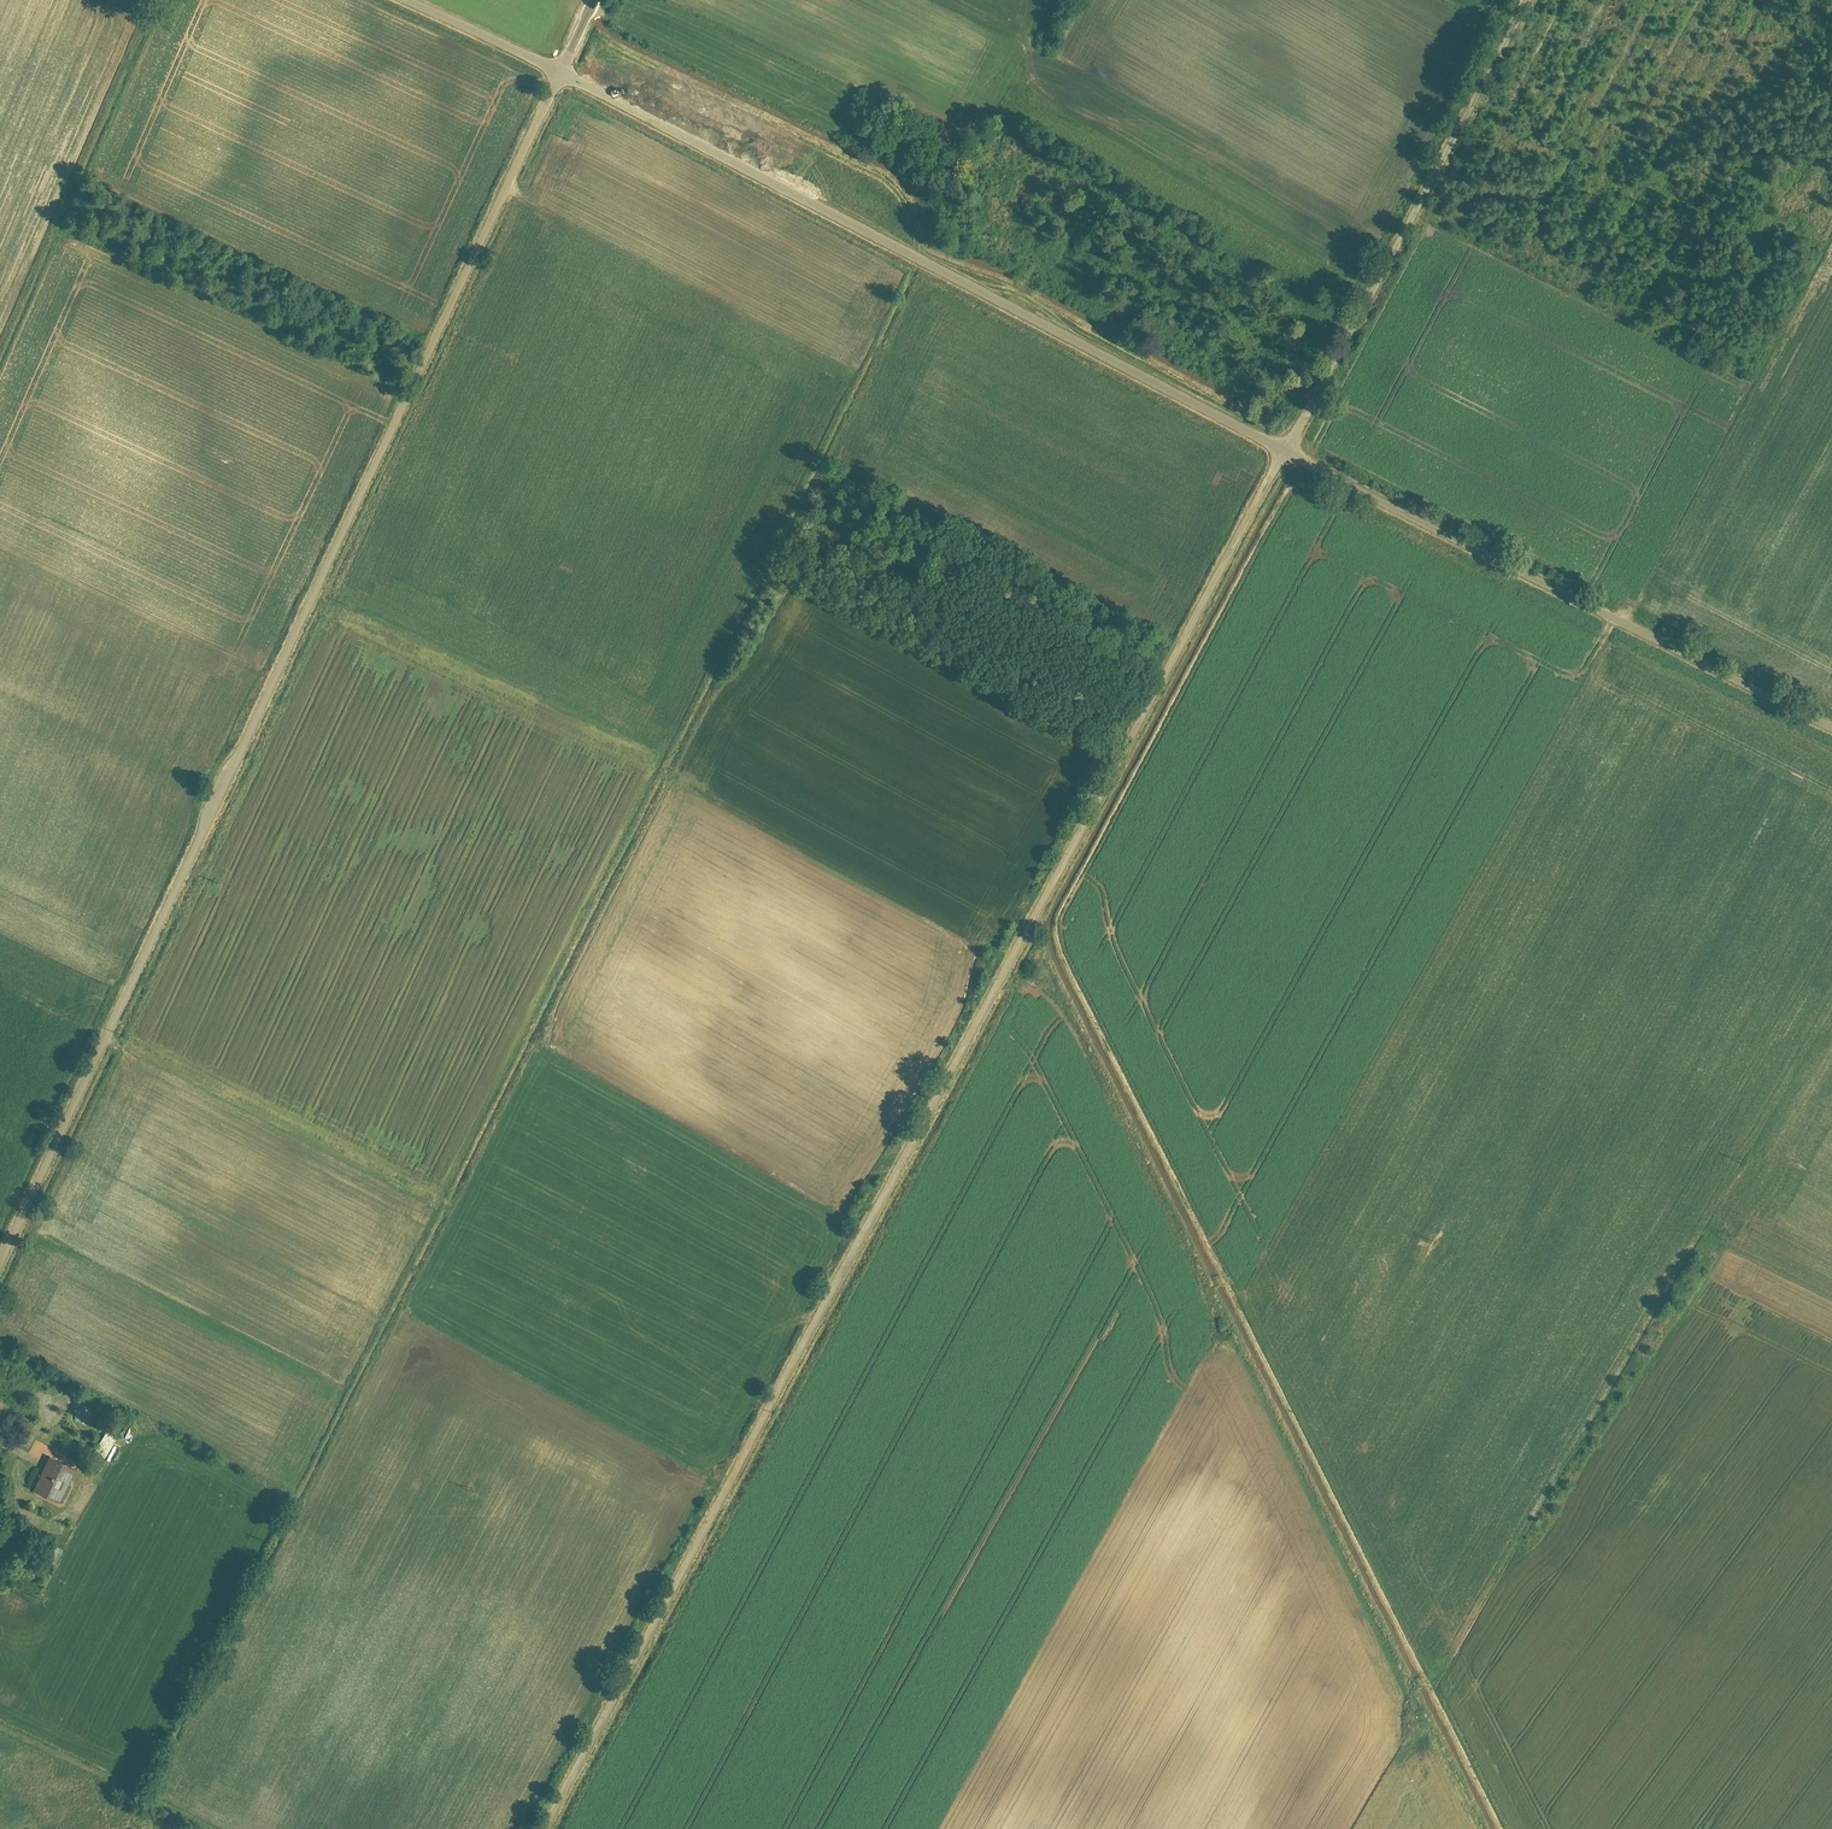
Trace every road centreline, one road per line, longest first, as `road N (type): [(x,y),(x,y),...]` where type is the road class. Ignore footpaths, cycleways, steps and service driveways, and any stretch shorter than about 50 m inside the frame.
road 1 (unclassified): [(1283,442),(543,1828)]
road 2 (residential): [(0,1272),(559,70)]
road 3 (residential): [(1283,442),(927,266),(559,70)]
road 4 (residential): [(1831,718),(1283,442)]
road 5 (unclassified): [(1534,0),(1283,442)]
road 6 (residential): [(559,70),(407,0)]

